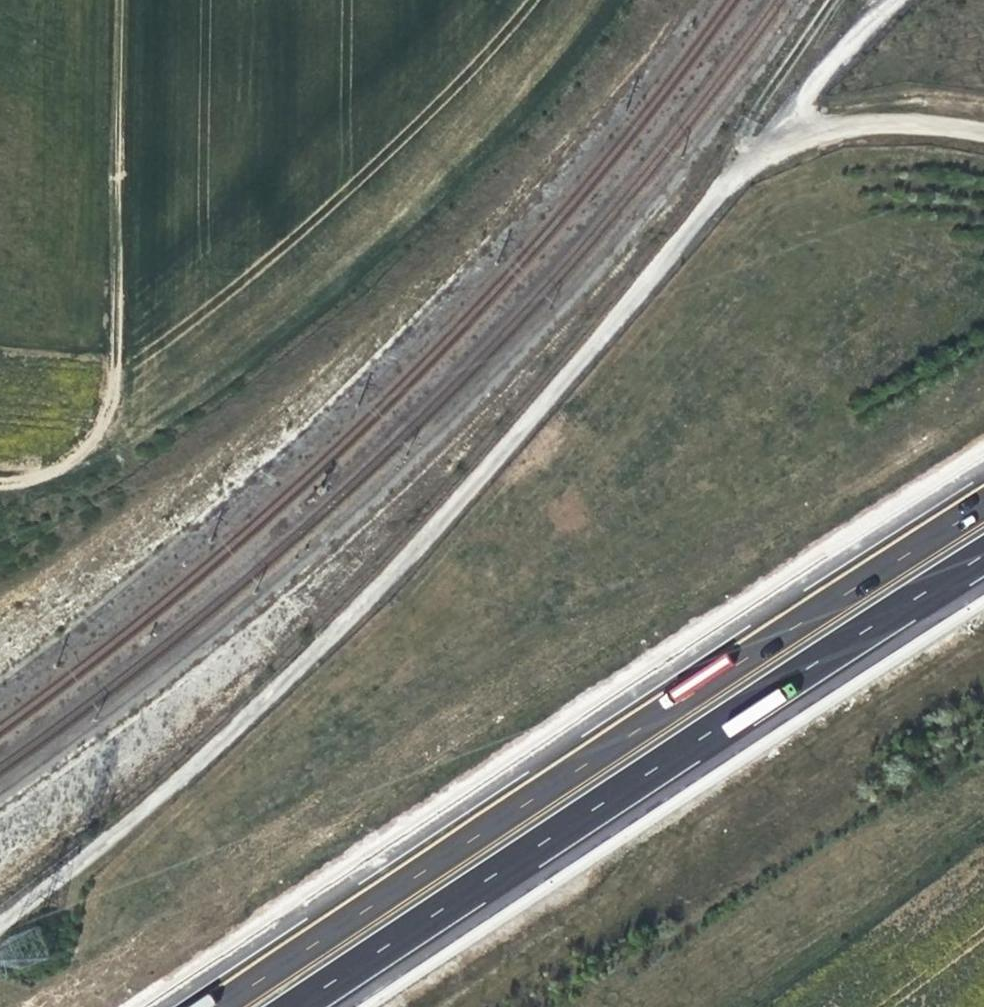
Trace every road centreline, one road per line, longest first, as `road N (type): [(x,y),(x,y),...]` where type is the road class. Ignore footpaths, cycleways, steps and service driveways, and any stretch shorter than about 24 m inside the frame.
road 1 (motorway): [(983,497),(207,1006)]
road 2 (motorway): [(296,1006),(983,556)]
road 3 (unclassified): [(401,551),(750,157),(782,139),(859,123),(983,133)]
road 4 (track): [(565,0),(484,96),(239,318),(72,455),(0,484)]
road 5 (track): [(119,0),(114,416)]
road 6 (track): [(782,139),(814,82),(890,0)]

